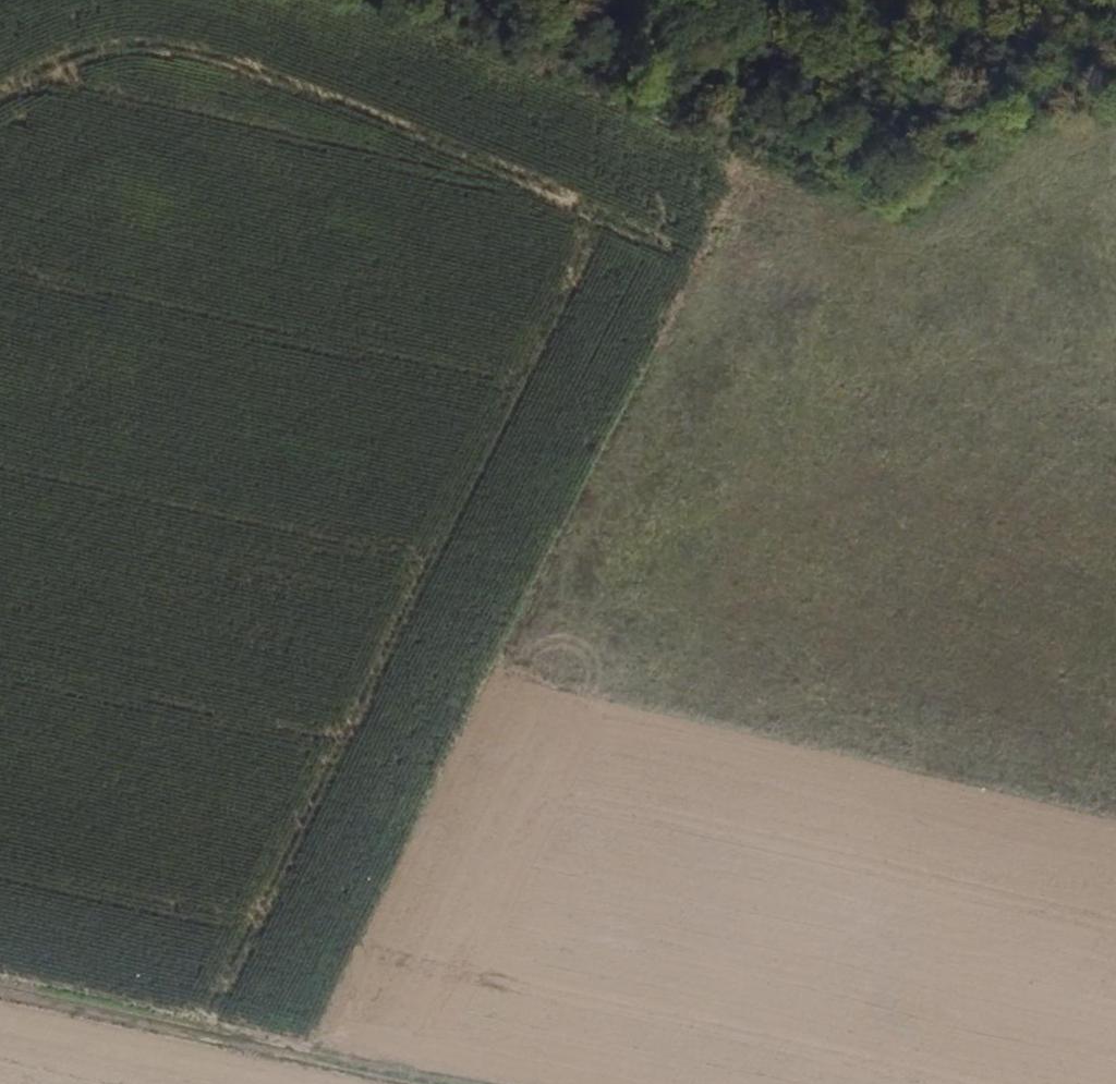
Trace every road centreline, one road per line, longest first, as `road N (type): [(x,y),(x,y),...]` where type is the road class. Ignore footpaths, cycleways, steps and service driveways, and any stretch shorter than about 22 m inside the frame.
road 1 (track): [(0,987),(451,1083)]

